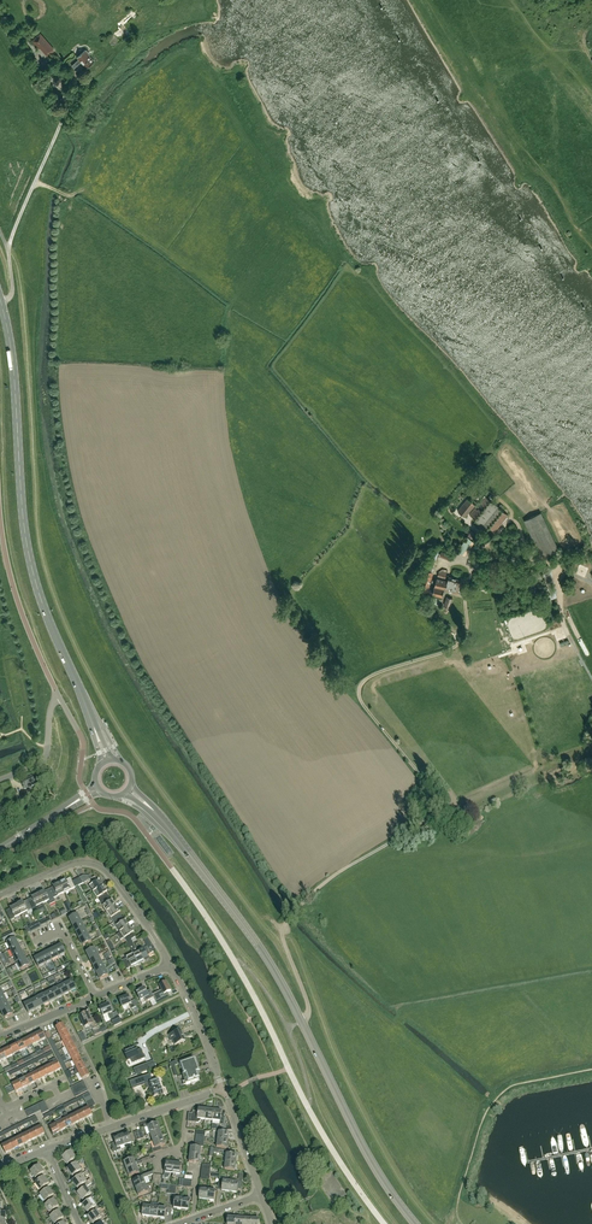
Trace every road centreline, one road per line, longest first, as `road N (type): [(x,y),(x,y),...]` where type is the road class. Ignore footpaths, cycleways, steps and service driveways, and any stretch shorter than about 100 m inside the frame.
road 1 (secondary): [(416,1223),(367,1155),(258,945),(171,832),(126,792)]
road 2 (secondary): [(105,761),(28,549),(1,301)]
road 3 (unclassified): [(58,695),(18,602),(0,519)]
road 4 (unclassified): [(9,250),(63,118)]
road 5 (residential): [(171,965),(109,872),(83,862)]
road 6 (residential): [(222,1088),(171,965)]

